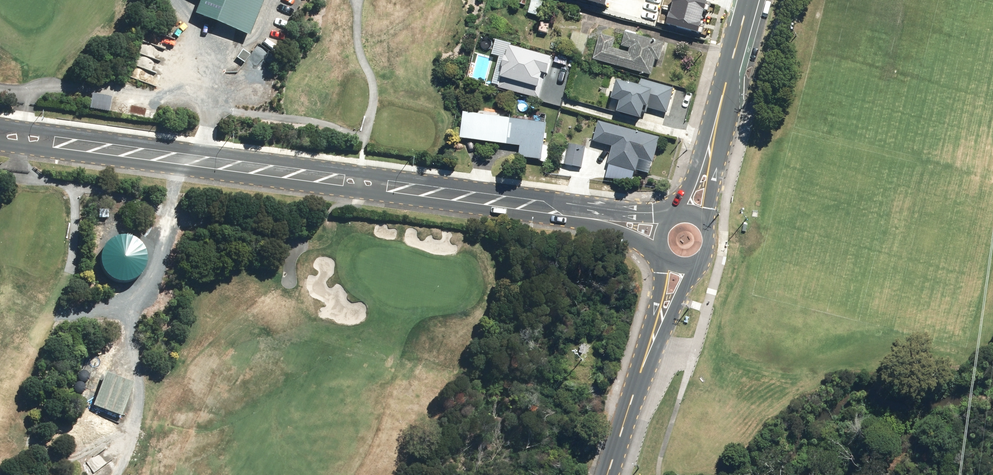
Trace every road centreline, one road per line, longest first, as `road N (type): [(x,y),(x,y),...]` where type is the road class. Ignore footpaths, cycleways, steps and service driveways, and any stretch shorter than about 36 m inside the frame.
road 1 (tertiary): [(595,219),(0,134)]
road 2 (secondary): [(708,153),(749,0)]

